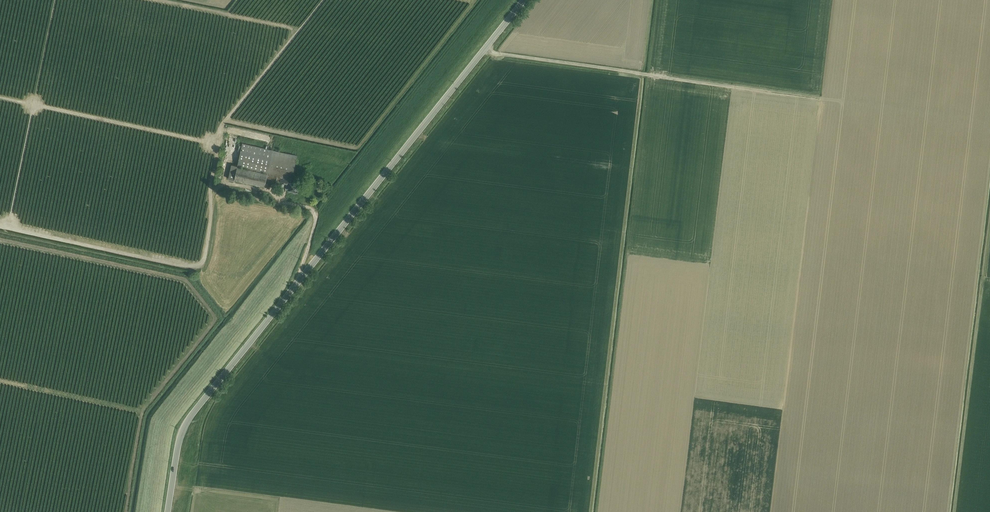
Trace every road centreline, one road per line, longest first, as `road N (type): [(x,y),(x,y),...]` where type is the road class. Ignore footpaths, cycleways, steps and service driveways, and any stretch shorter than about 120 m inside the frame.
road 1 (secondary): [(167,511),(190,416),(523,0)]

